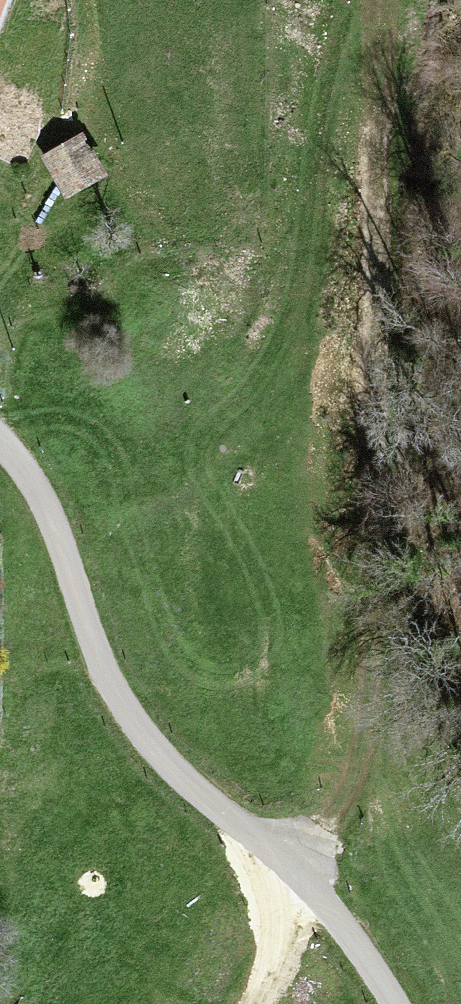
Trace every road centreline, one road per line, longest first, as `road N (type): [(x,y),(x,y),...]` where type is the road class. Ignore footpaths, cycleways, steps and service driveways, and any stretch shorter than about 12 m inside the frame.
road 1 (track): [(405,0),(390,63),(333,711),(289,885),(241,1003)]
road 2 (unclassified): [(379,1003),(289,885),(129,732),(85,657),(31,501),(0,452)]

